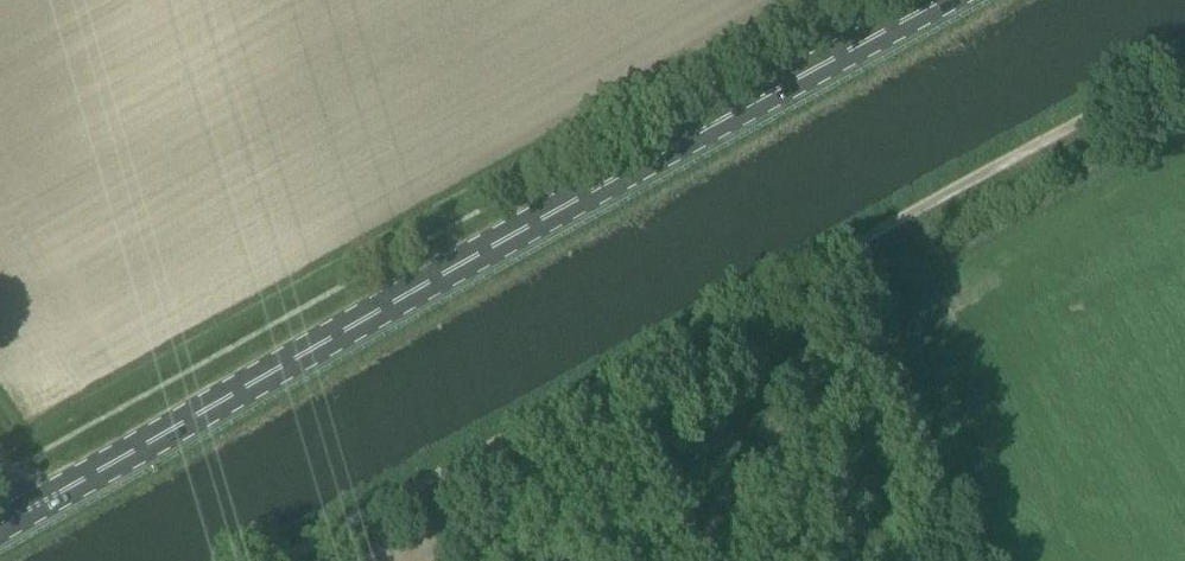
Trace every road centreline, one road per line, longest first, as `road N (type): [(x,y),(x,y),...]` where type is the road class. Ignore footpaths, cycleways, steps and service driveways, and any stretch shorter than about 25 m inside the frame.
road 1 (unclassified): [(222,560),(1184,35)]
road 2 (primary): [(28,512),(950,0)]

